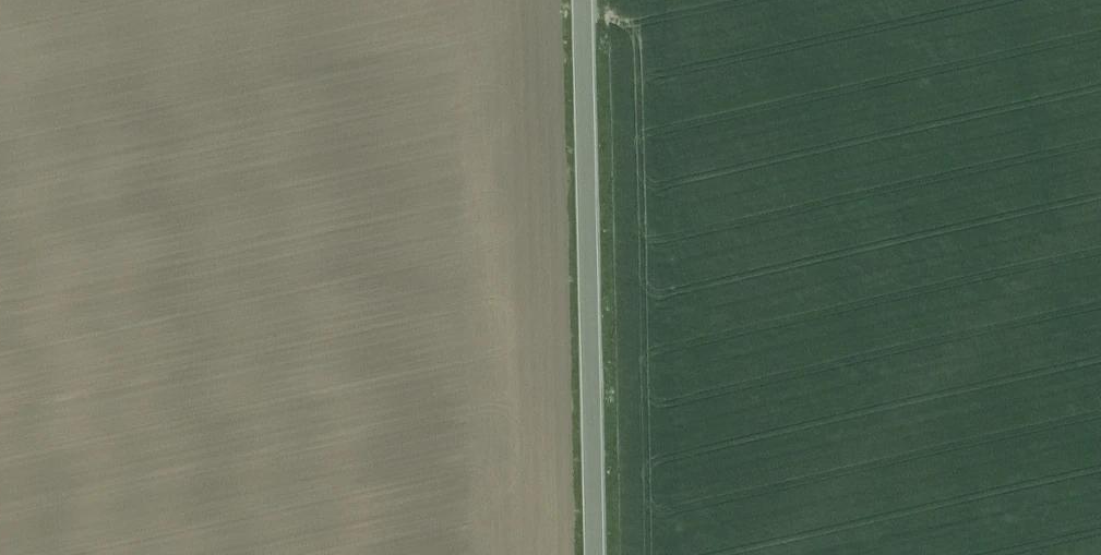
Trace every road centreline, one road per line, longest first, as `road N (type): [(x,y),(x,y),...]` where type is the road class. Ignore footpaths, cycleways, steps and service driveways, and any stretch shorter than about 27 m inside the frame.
road 1 (tertiary): [(595,554),(584,0)]

